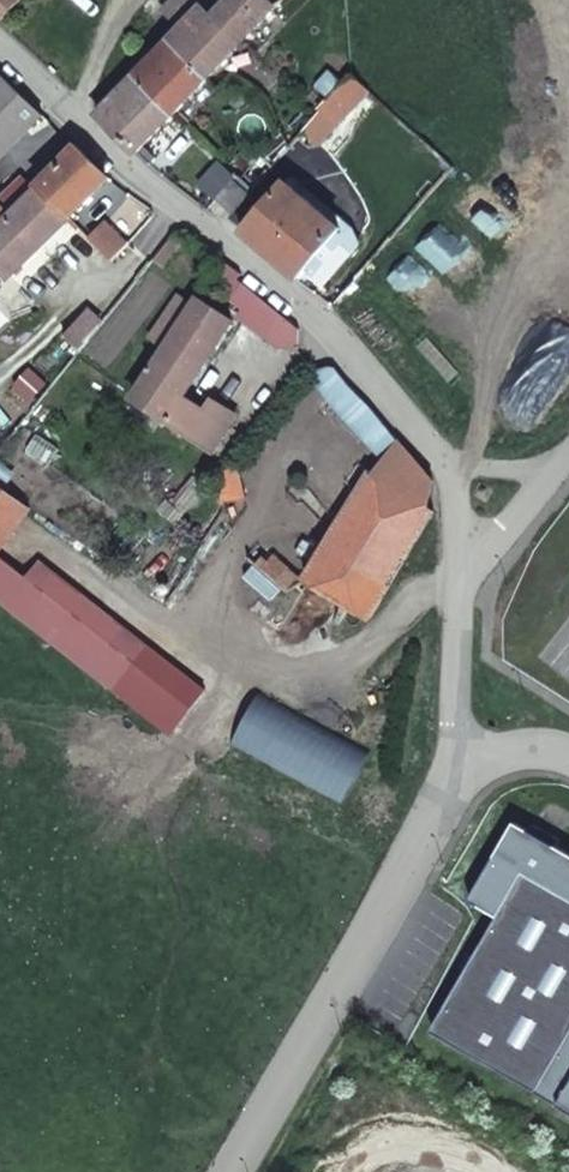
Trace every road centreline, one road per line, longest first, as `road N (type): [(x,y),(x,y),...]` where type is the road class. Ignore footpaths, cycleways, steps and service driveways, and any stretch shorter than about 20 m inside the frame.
road 1 (unclassified): [(0,48),(113,161),(324,322),(492,512)]
road 2 (unclassified): [(237,1171),(452,777)]
road 3 (unclassified): [(452,777),(492,512)]
road 4 (unclassified): [(452,777),(493,756),(533,750),(568,757)]

